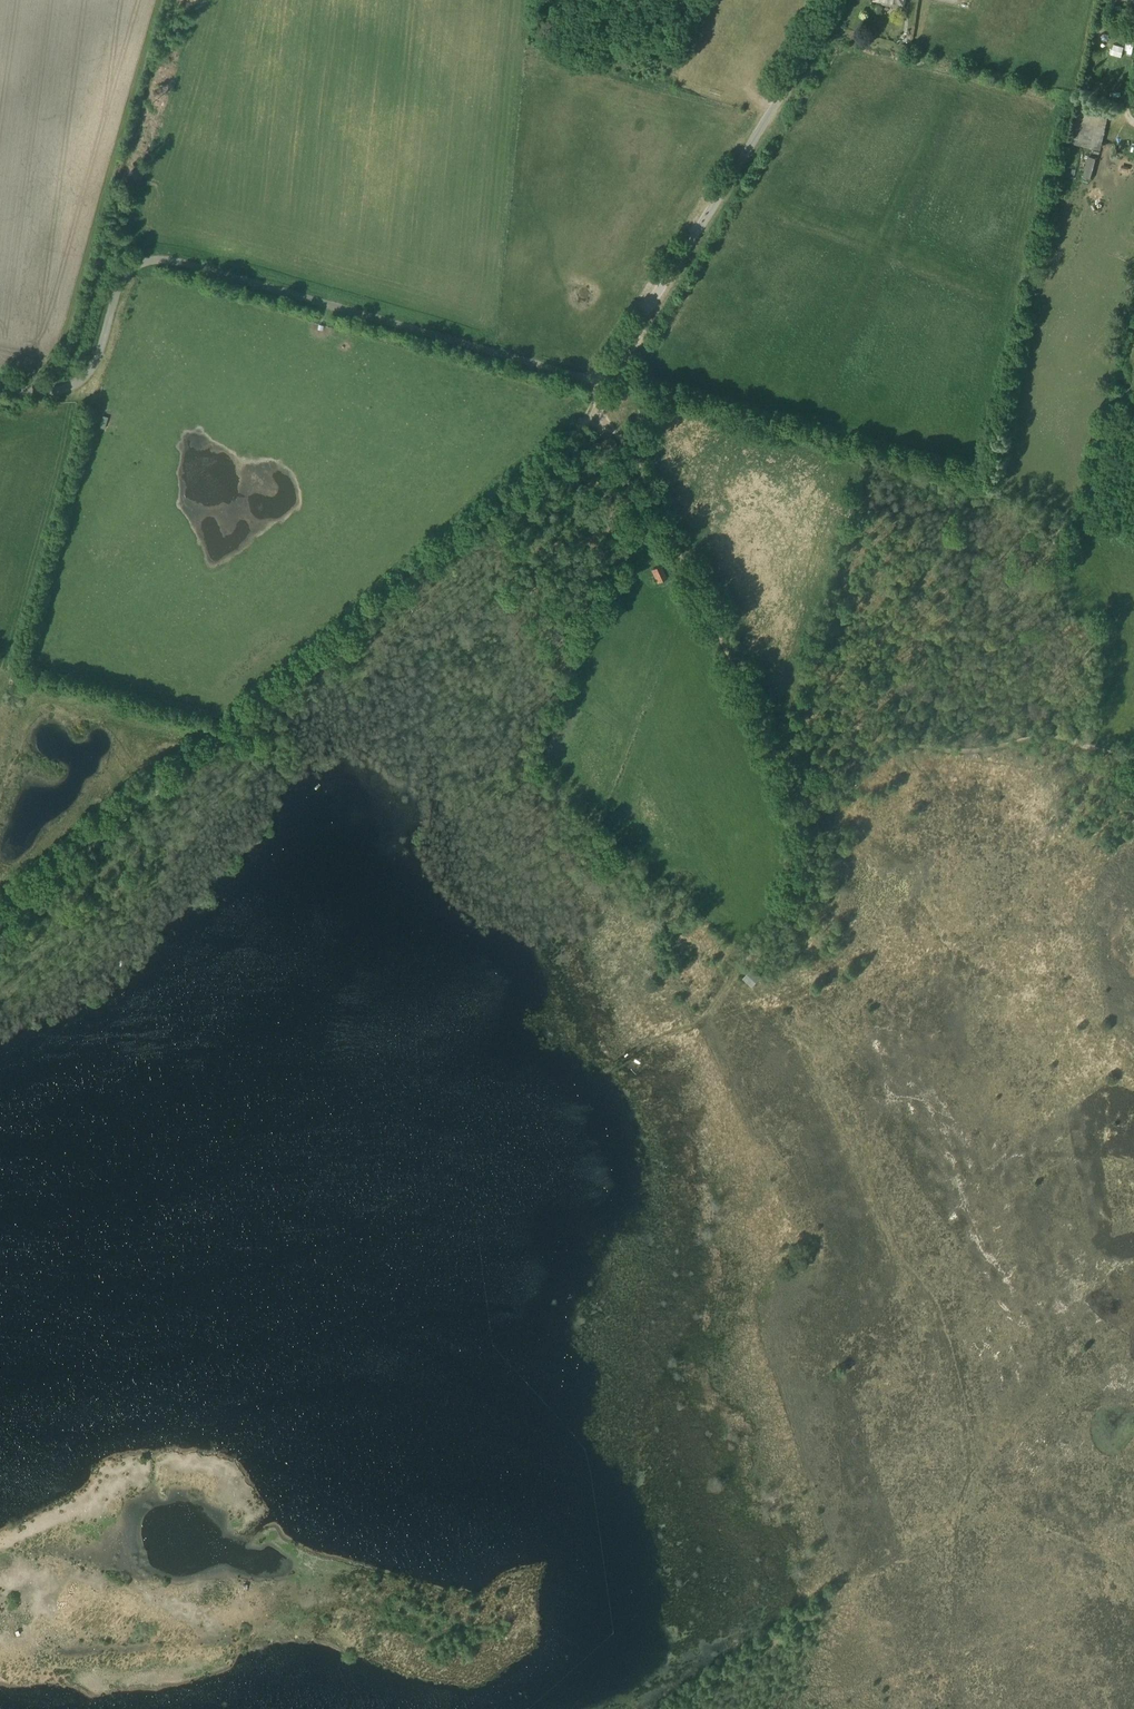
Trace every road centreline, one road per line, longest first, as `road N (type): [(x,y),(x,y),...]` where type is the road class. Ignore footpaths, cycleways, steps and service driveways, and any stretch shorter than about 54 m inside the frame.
road 1 (unclassified): [(600,379),(155,260),(123,280),(94,366),(76,384),(46,392),(0,386)]
road 2 (unclassified): [(838,0),(600,379)]

